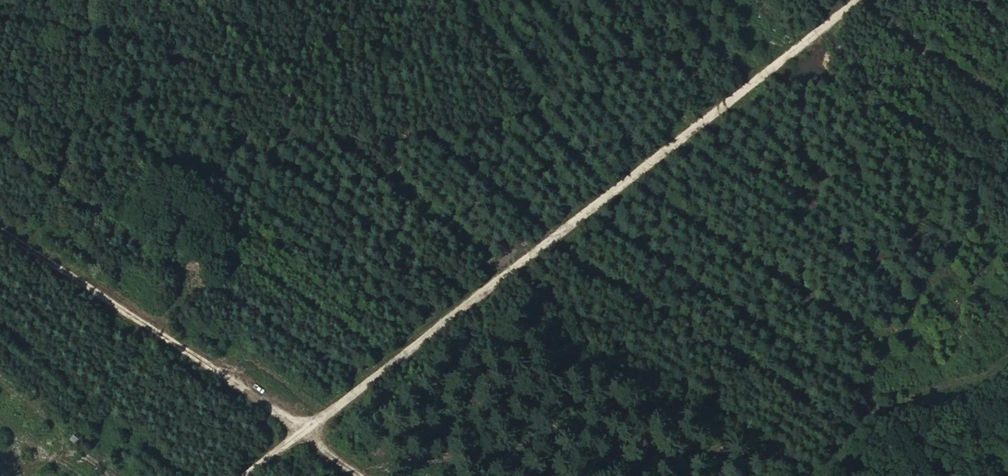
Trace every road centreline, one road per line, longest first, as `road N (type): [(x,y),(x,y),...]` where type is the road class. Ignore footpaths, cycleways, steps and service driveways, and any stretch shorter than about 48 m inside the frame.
road 1 (track): [(853,0),(303,431),(0,223)]
road 2 (track): [(641,0),(630,36),(532,106),(425,131),(331,139),(260,126),(176,55),(82,23)]
road 3 (track): [(830,475),(905,352),(979,284),(1007,271)]
road 4 (track): [(35,246),(87,0)]
road 5 (track): [(605,194),(532,106),(464,0)]

